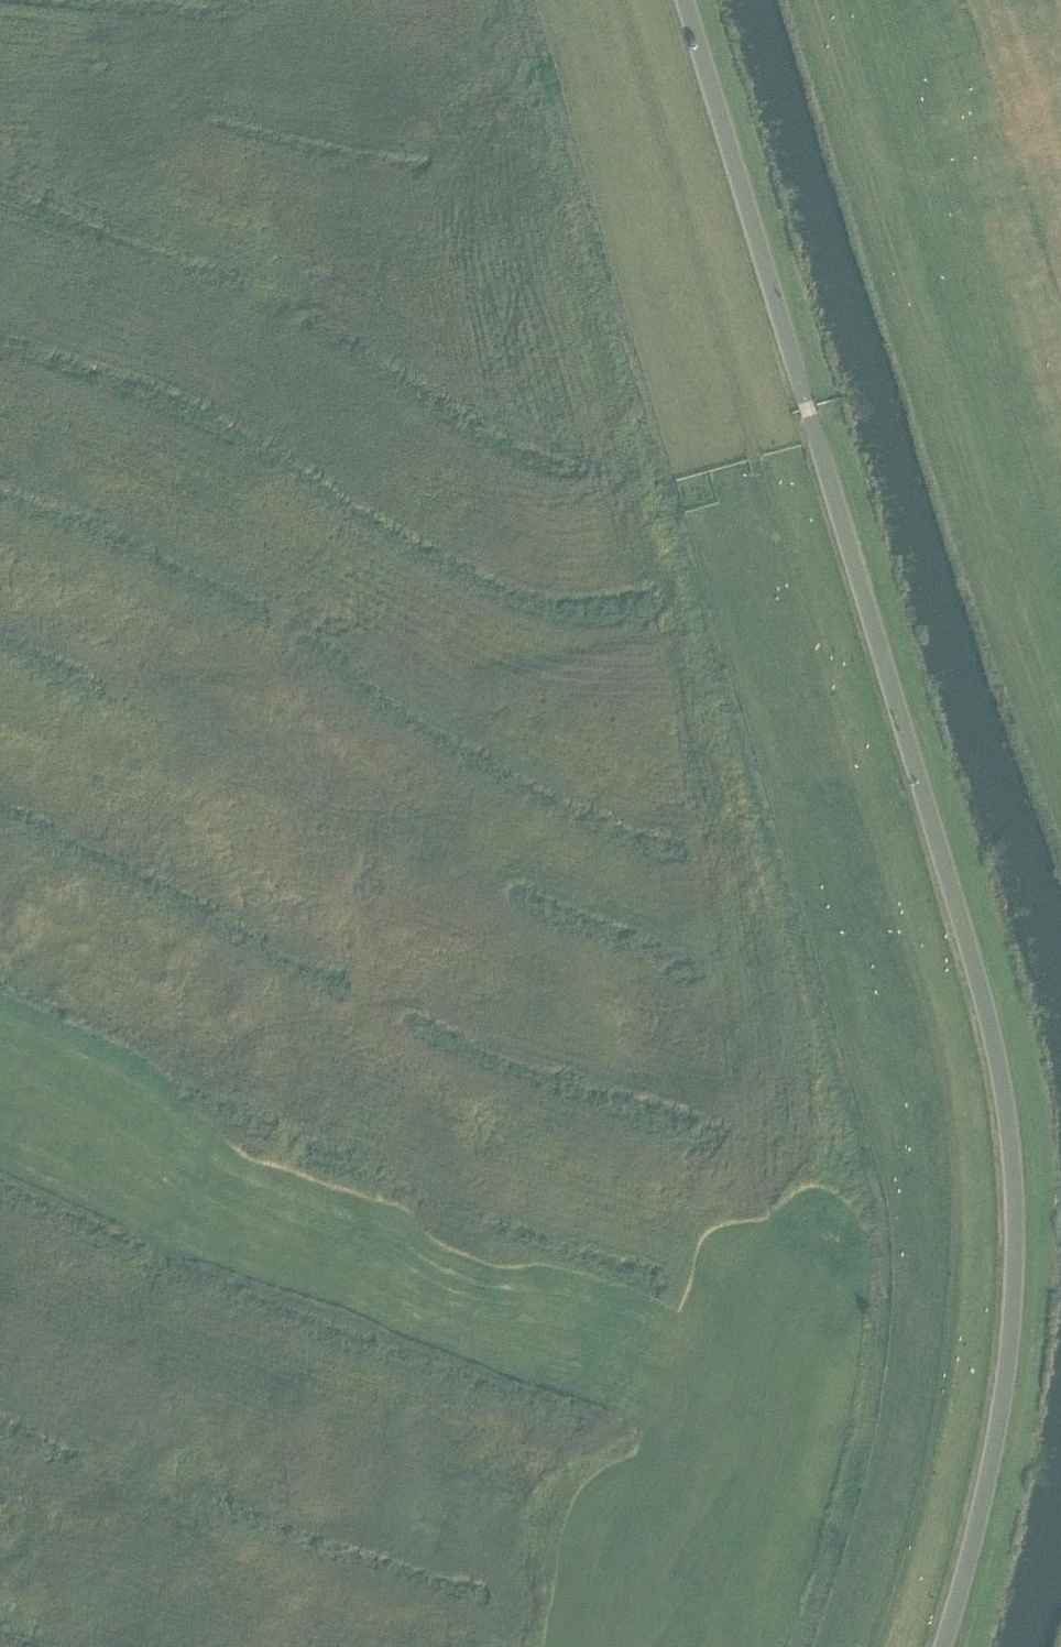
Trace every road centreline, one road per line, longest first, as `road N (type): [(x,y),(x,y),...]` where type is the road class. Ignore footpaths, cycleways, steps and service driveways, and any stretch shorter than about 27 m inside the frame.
road 1 (tertiary): [(942,1646),(999,1423),(1010,1340),(1009,1121),(983,992),(685,0)]

